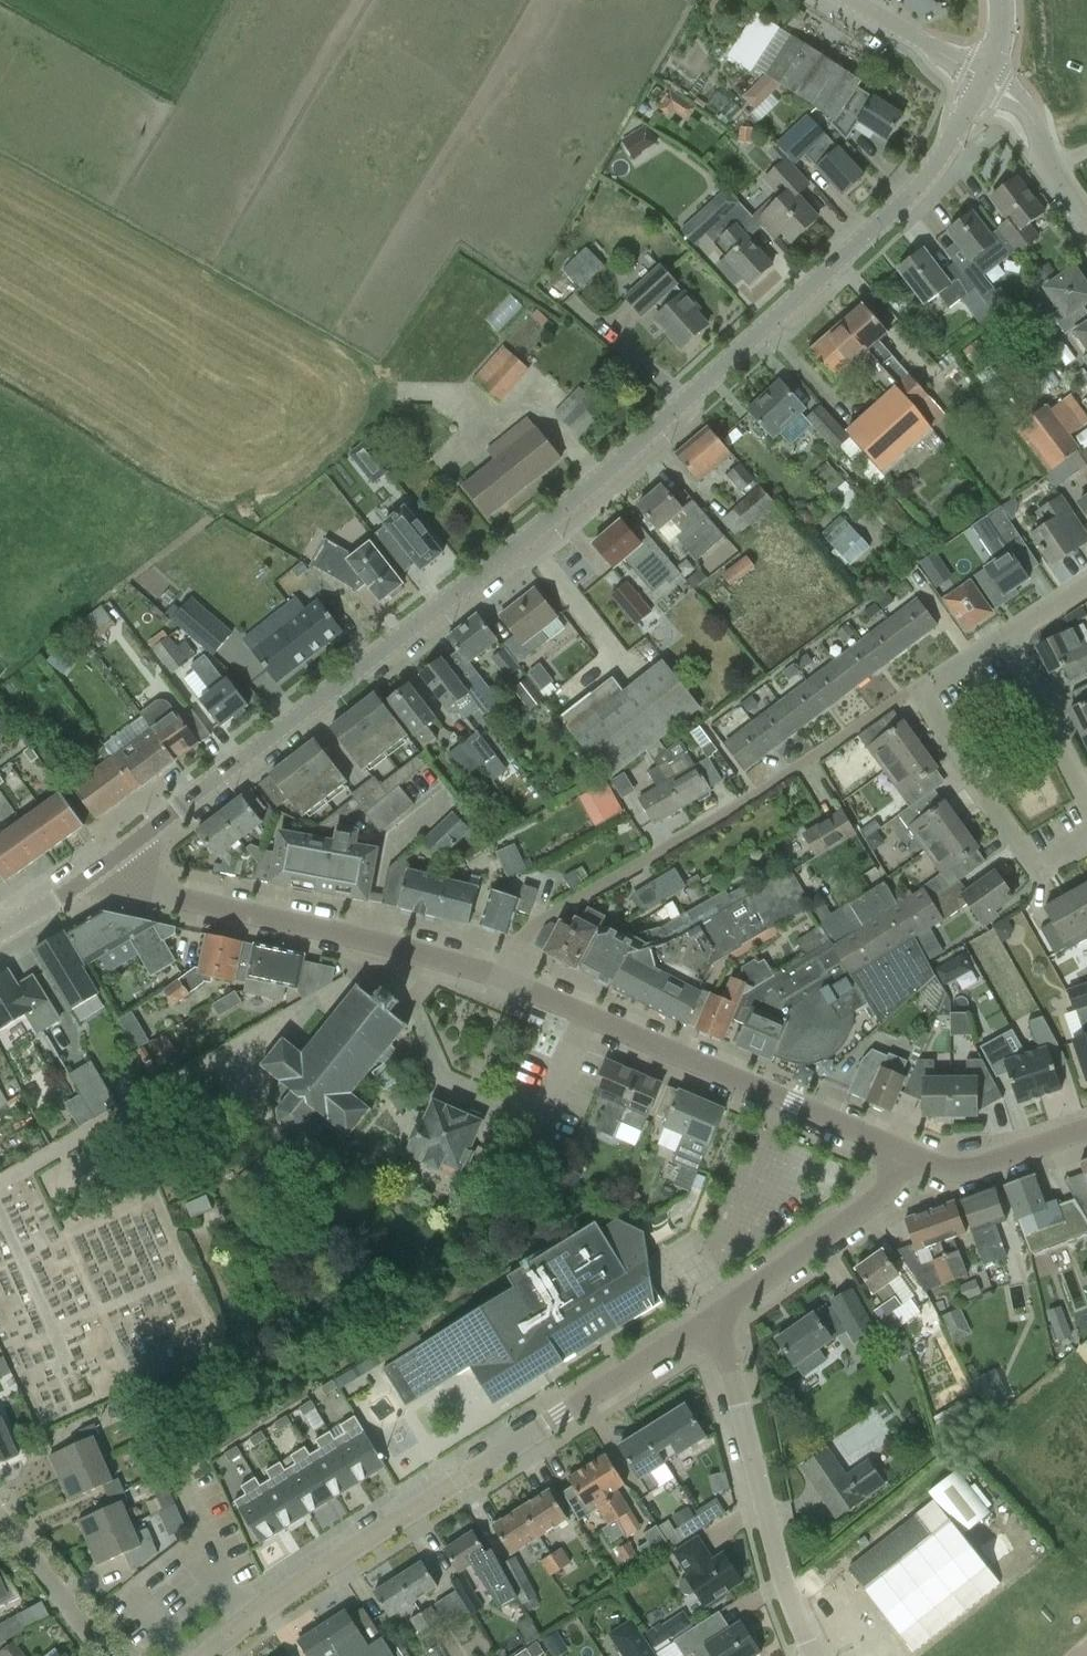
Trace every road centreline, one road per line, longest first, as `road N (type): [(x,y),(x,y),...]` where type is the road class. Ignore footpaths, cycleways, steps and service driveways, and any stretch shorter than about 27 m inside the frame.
road 1 (tertiary): [(103,867),(524,542),(916,192),(952,141)]
road 2 (residential): [(206,1655),(331,1563),(706,1323)]
road 3 (residential): [(507,984),(522,941),(541,920),(705,828),(919,691)]
road 4 (residential): [(906,1156),(507,984)]
road 5 (residential): [(507,984),(447,961),(185,901),(103,867)]
road 6 (residential): [(811,1655),(782,1580),(731,1373),(706,1323)]
road 7 (residential): [(1086,834),(1035,864),(919,691)]
road 8 (residential): [(706,1323),(875,1201),(906,1156)]
road 9 (residential): [(906,1156),(952,1169),(987,1165),(1086,1130)]
road 10 (residential): [(1004,639),(1086,802)]
road 11 (tertiary): [(1086,223),(1045,163),(1024,112),(985,83)]
road 12 (residential): [(106,1655),(0,1518)]
road 13 (tertiary): [(0,933),(103,867)]

